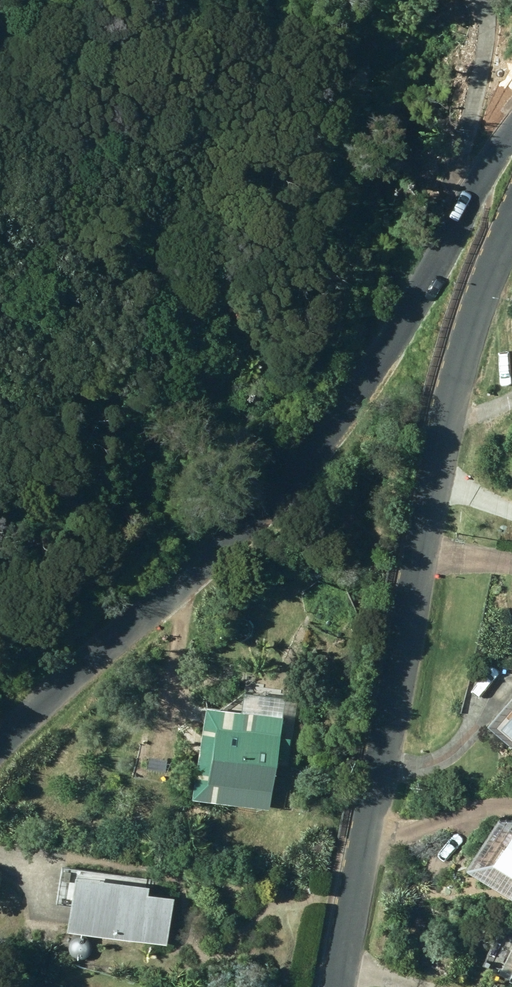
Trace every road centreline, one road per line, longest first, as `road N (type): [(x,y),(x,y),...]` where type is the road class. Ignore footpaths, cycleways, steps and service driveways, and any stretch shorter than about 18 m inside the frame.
road 1 (residential): [(0,742),(215,554),(381,345),(511,125)]
road 2 (tertiary): [(346,986),(449,406),(511,220)]

